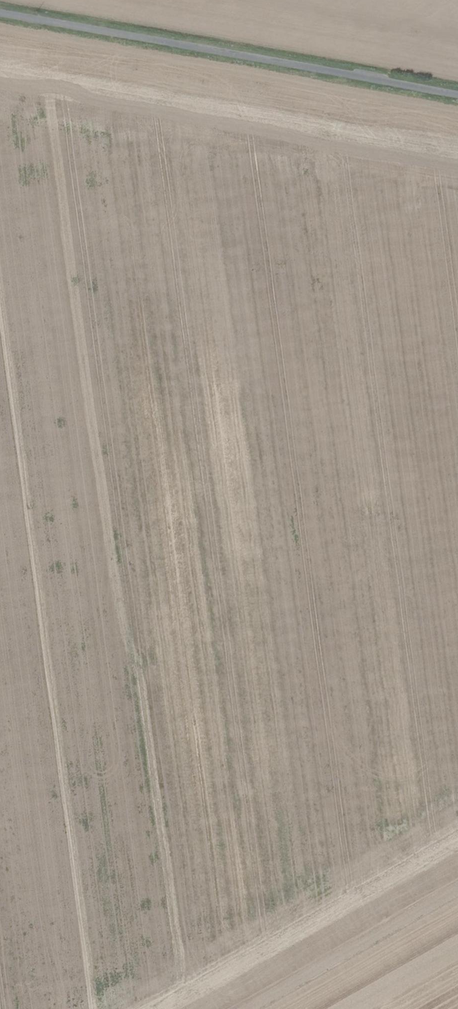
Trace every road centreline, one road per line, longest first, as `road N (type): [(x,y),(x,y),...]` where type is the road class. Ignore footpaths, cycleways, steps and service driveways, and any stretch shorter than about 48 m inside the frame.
road 1 (unclassified): [(0,15),(457,97)]

